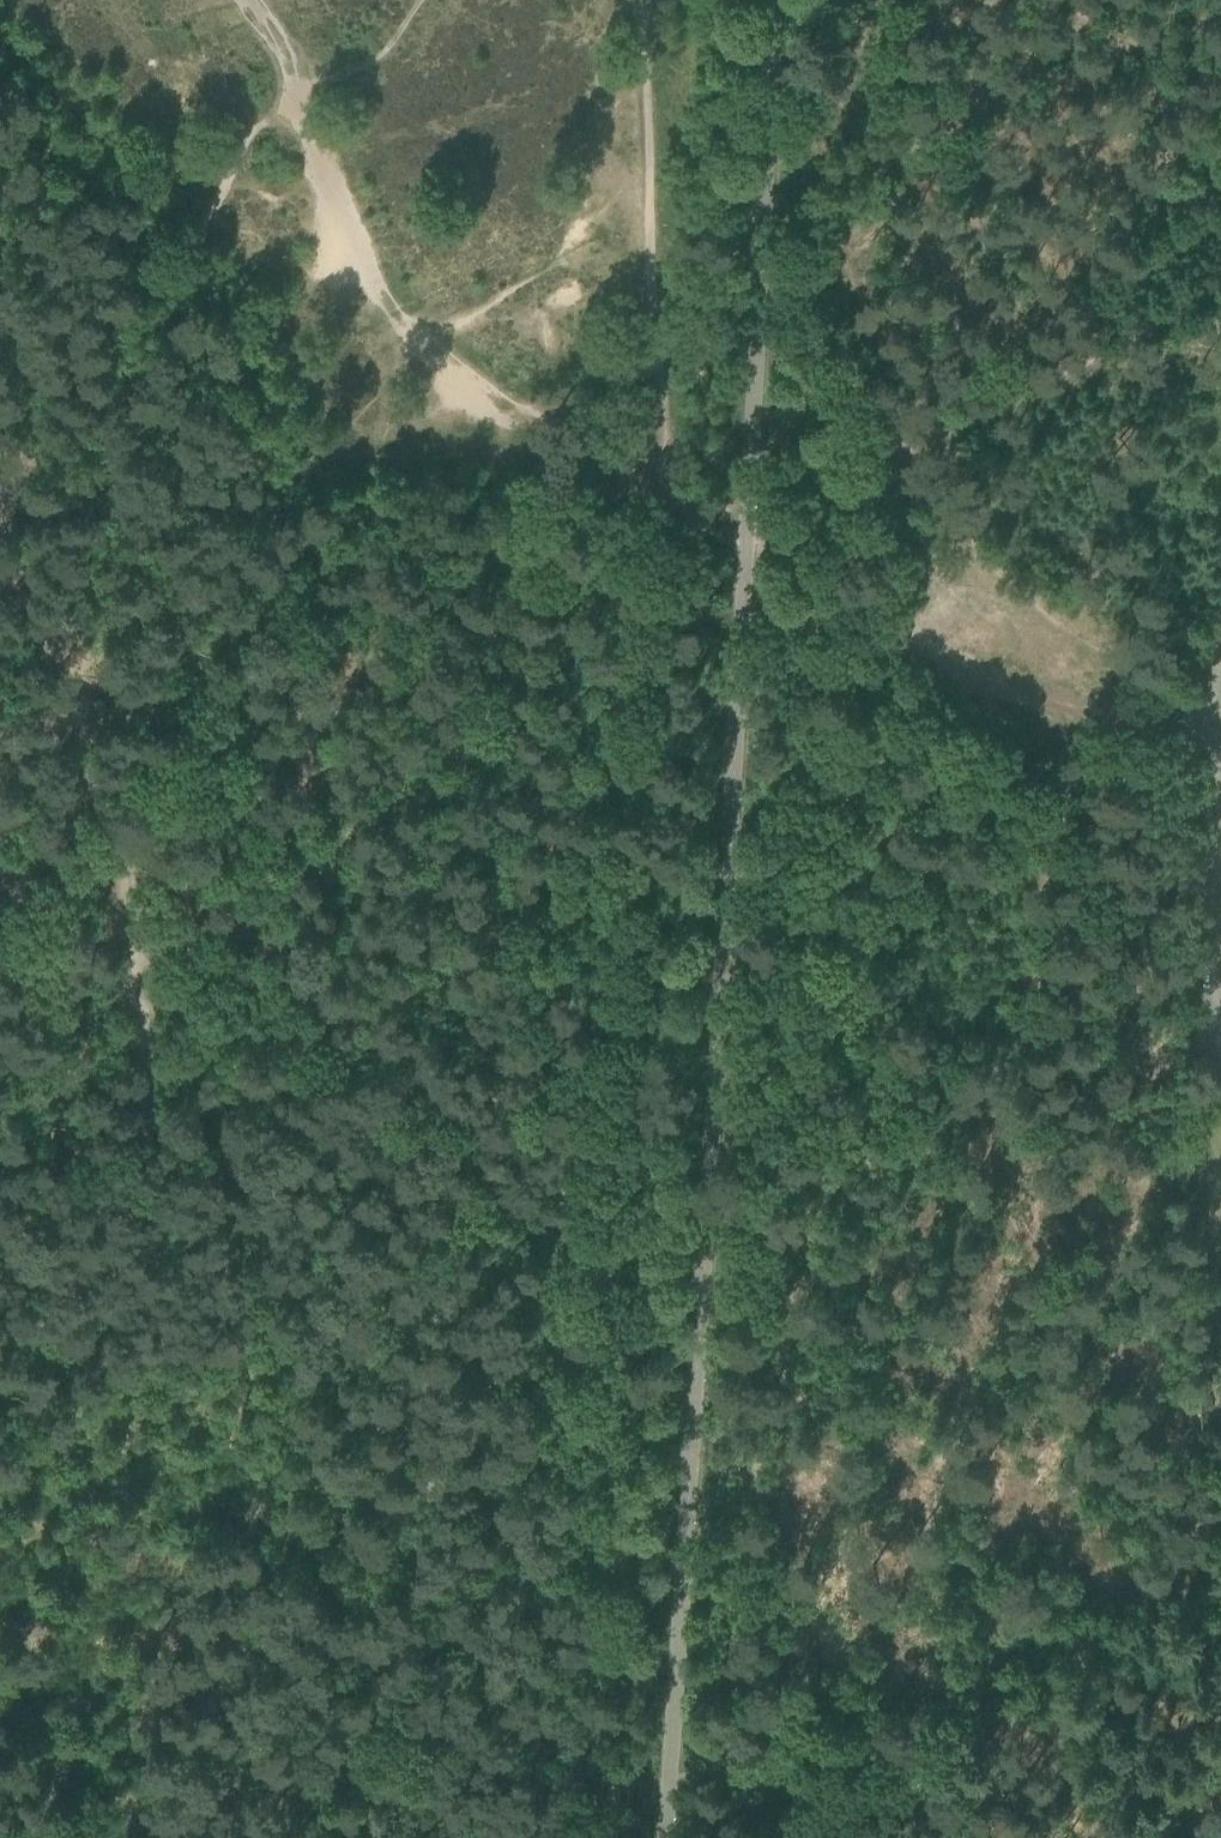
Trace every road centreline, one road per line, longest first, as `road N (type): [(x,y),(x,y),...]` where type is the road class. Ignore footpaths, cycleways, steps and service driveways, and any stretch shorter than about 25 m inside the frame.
road 1 (track): [(235,1333),(327,1304),(350,1274),(439,1232),(530,1128),(910,1127),(961,1152),(994,1183),(1022,1246),(1171,1449),(1220,1536)]
road 2 (track): [(235,1333),(201,1245),(148,1153),(149,1095),(113,838),(88,752),(0,543)]
road 3 (track): [(1215,741),(983,691),(819,581),(769,533),(723,527),(672,497)]
road 4 (track): [(235,1333),(287,1423),(423,1621),(559,1785)]
road 5 (track): [(294,851),(314,744),(365,680),(494,570),(630,475)]
road 6 (track): [(730,1777),(814,1767),(904,1737),(1193,1575)]
road 7 (track): [(637,0),(672,497)]
road 8 (track): [(238,0),(285,45),(298,71),(300,104),(369,301),(423,353)]
road 9 (residential): [(1220,1020),(1212,680),(1220,648)]
road 10 (track): [(423,353),(672,497)]
road 11 (track): [(0,1433),(235,1333)]
road 12 (track): [(1032,1032),(1106,1019),(1141,982),(1183,962),(1219,962)]
road 13 (track): [(294,851),(254,896),(173,938),(132,947)]
road 14 (track): [(910,1127),(965,1106),(999,1060),(1032,1032)]

